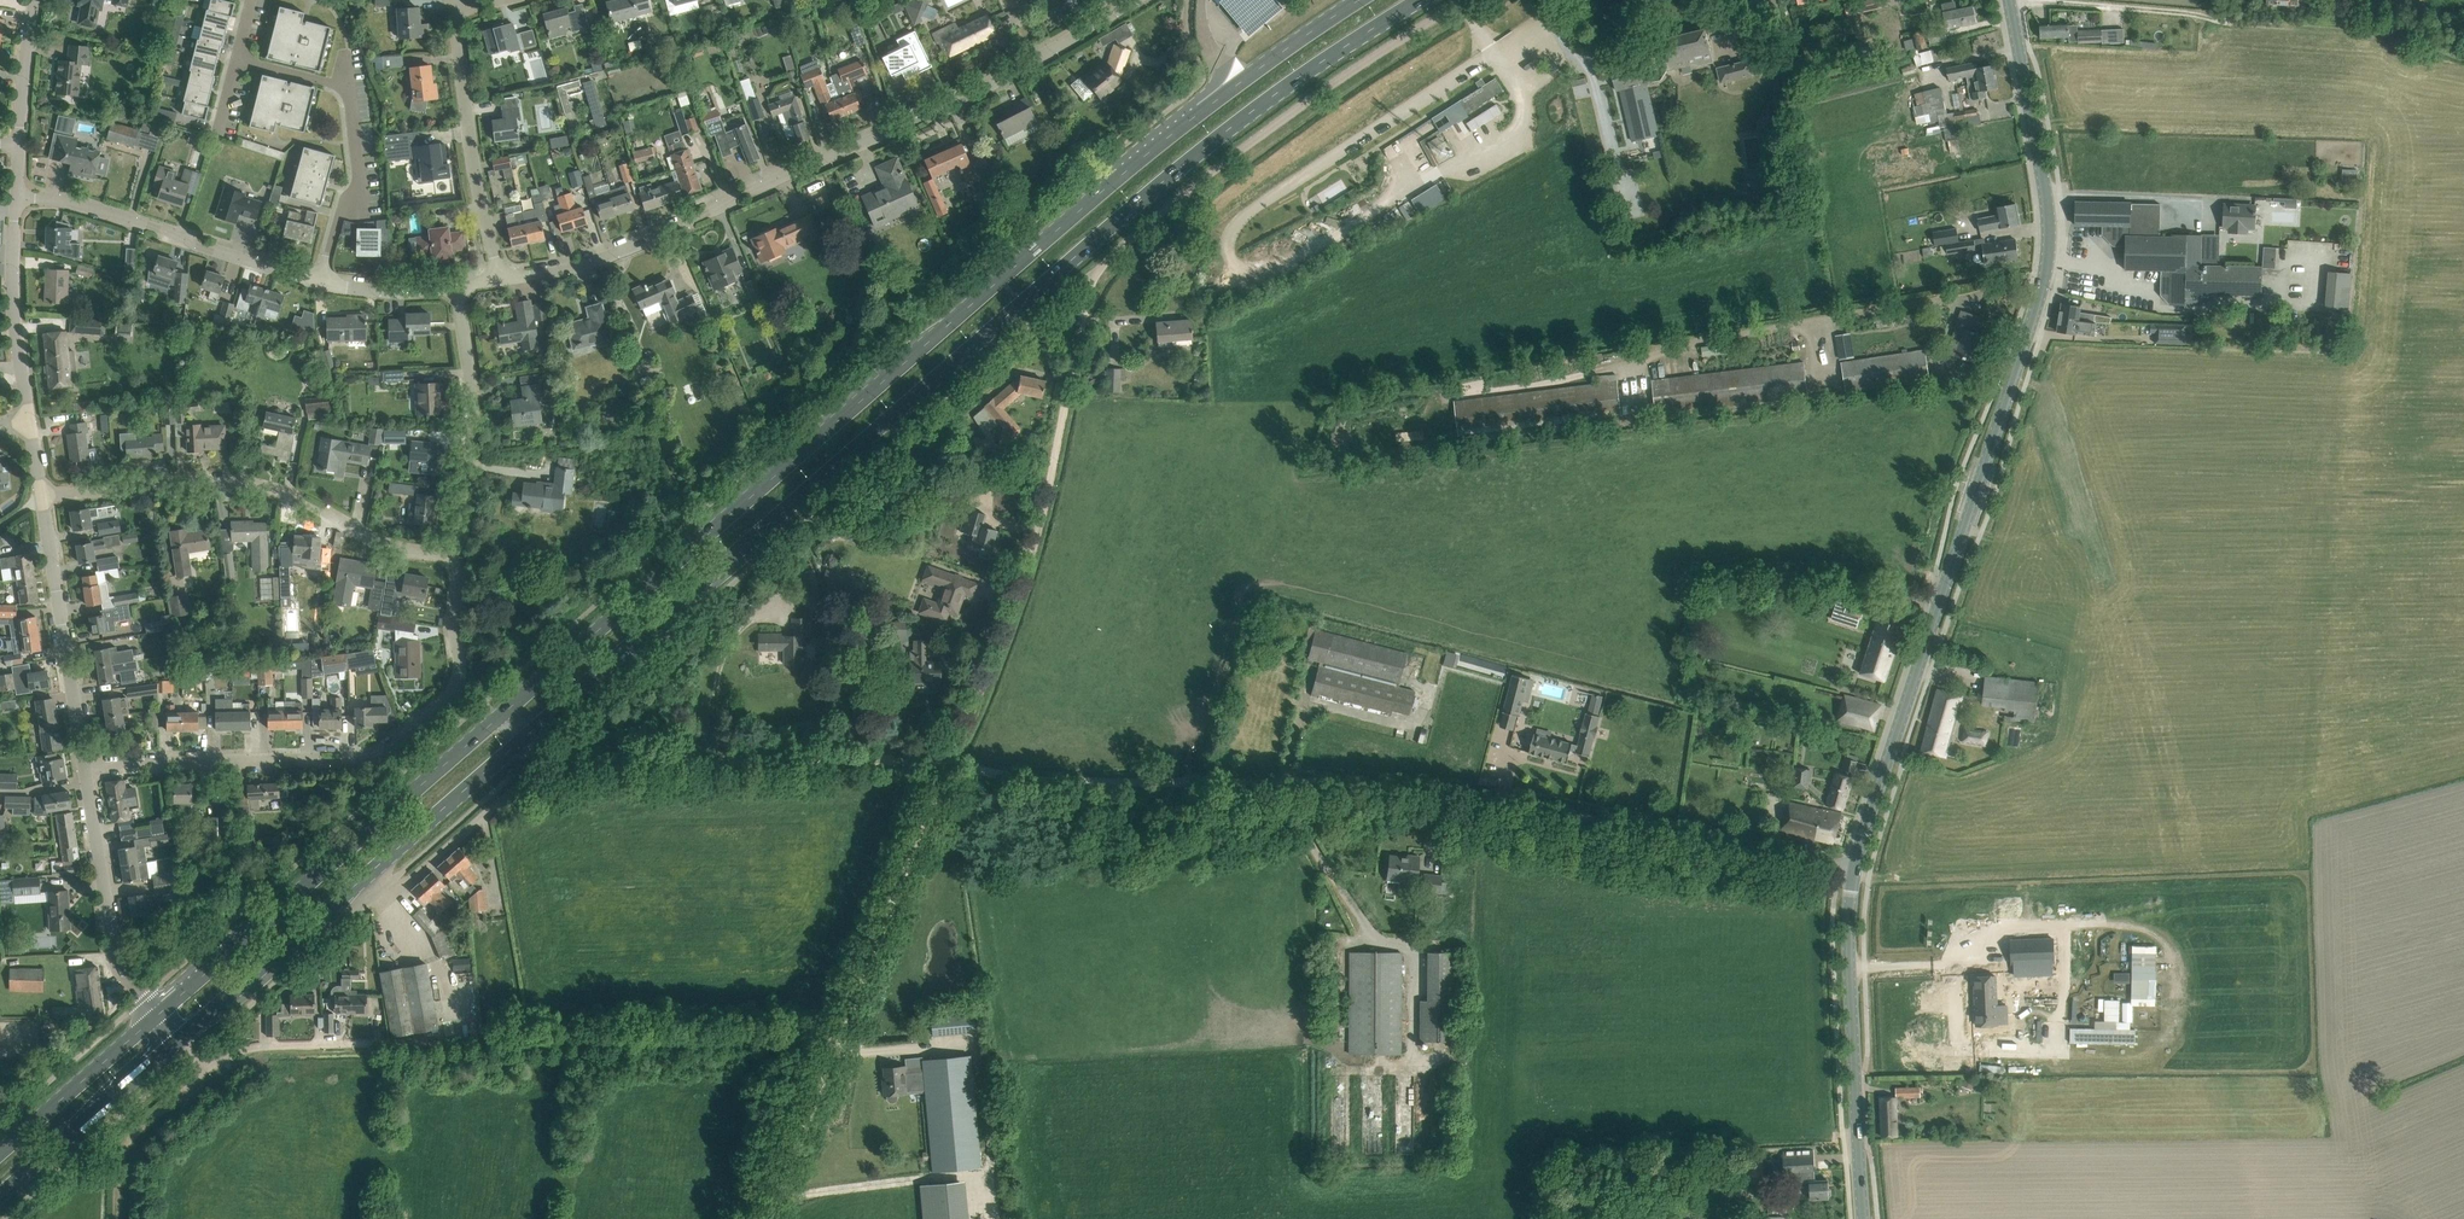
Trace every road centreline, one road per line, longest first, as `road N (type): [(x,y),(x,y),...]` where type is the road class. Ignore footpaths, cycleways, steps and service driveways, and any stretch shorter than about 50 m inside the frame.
road 1 (primary): [(522,738),(1225,131),(1418,0)]
road 2 (primary): [(1219,96),(500,717)]
road 3 (unclassified): [(1854,872),(1451,797),(1324,783),(1035,780),(953,760)]
road 4 (tertiary): [(1854,872),(2046,272),(2049,214),(2010,4)]
road 5 (residential): [(498,277),(611,255),(938,111),(1134,0)]
road 6 (unclassified): [(838,1037),(258,1047),(206,1069)]
road 7 (unclassified): [(1076,353),(1097,271),(1286,115),(1466,0)]
road 8 (residential): [(85,764),(382,752),(457,686),(459,556)]
road 9 (track): [(953,760),(765,1218)]
road 10 (primary): [(500,717),(157,1015)]
road 11 (residential): [(459,556),(403,549),(248,484),(42,497)]
road 12 (track): [(1076,353),(1031,557),(953,760)]
road 13 (track): [(546,762),(953,760)]
road 14 (tertiary): [(1864,1218),(1850,952),(1854,872)]
road 15 (residential): [(16,197),(77,202),(322,282)]
road 16 (residential): [(459,556),(474,425),(456,287)]
road 17 (tertiary): [(85,764),(42,497)]
road 18 (residential): [(498,277),(473,165),(456,12)]
road 19 (tertiary): [(157,1015),(116,961),(85,764)]
road 20 (track): [(2214,18),(2403,33),(2463,55)]
road 21 (primary): [(178,1039),(361,882)]
road 22 (residential): [(361,882),(389,897),(546,762)]
road 23 (primary): [(0,1195),(178,1039)]
road 24 (tertiary): [(30,421),(14,317),(16,197)]
road 25 (primary): [(361,882),(522,738)]
road 26 (residential): [(322,282),(342,203),(360,193),(349,87)]
road 27 (primary): [(157,1015),(0,1152)]
road 28 (unclassified): [(2010,4),(2214,18)]
road 29 (primary): [(1359,0),(1219,96)]
road 30 (unclassified): [(118,1183),(128,1138),(206,1069)]
road 31 (tertiary): [(19,146),(35,0)]
road 32 (residential): [(322,282),(392,292),(456,287)]

